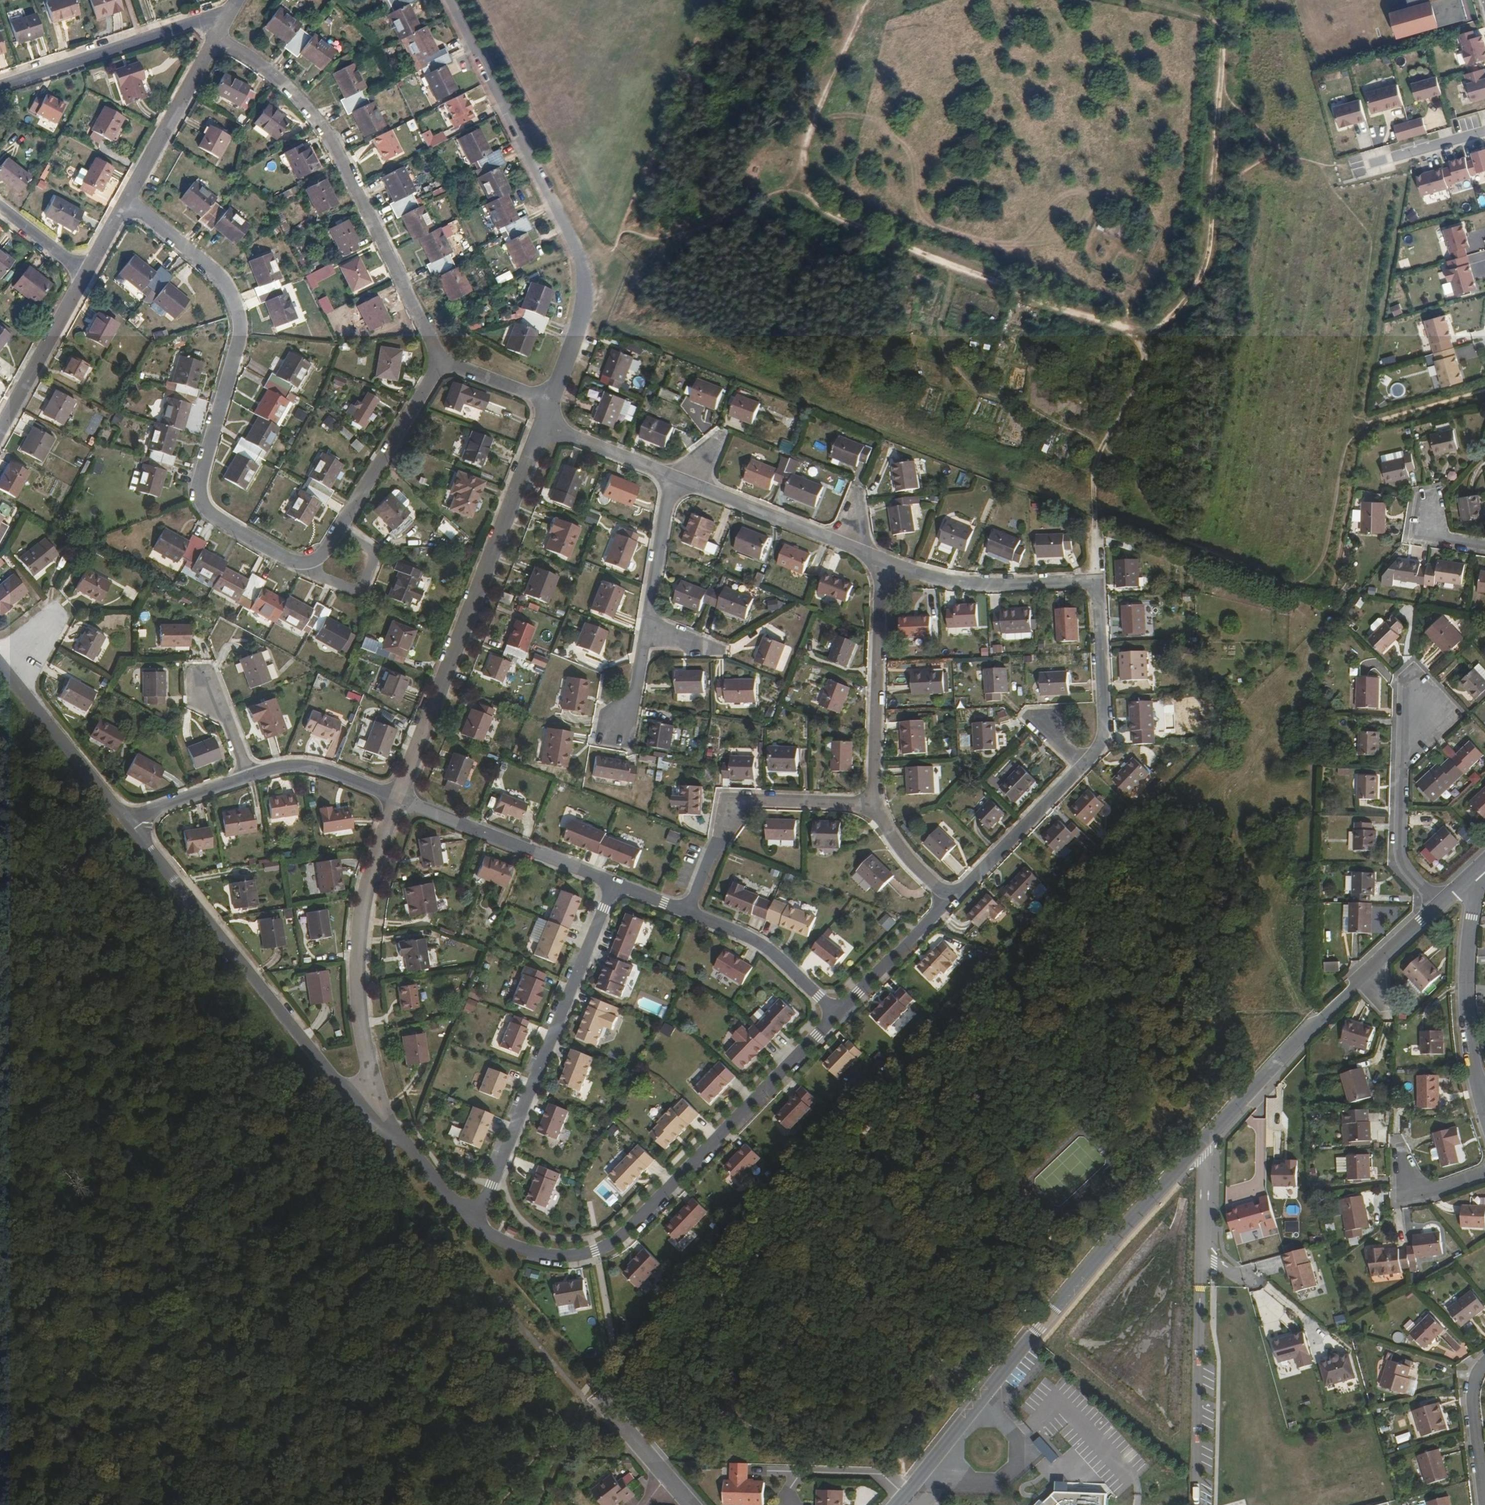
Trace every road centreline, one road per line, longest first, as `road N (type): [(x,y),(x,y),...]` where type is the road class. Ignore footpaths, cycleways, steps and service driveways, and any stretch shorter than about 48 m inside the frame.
road 1 (track): [(584,270),(611,247),(641,264),(626,321),(632,333),(1281,584),(1313,586),(1338,564),(1361,424),(1484,390)]
road 2 (residential): [(981,1404),(1093,1264),(1368,977)]
road 3 (residential): [(309,564),(208,514),(202,474),(237,345),(235,308),(209,271),(128,201)]
road 4 (residential): [(839,1016),(624,1236),(595,1253),(559,1260),(518,1251),(476,1227)]
road 5 (residential): [(548,401),(581,317),(584,270),(484,60),(445,0)]
road 6 (residential): [(882,563),(996,585),(1095,580),(1104,745),(1083,766)]
road 7 (residential): [(397,803),(541,422)]
road 8 (residential): [(217,39),(280,81),(324,131),(442,363)]
road 9 (residential): [(127,820),(376,1125)]
road 10 (residential): [(616,885),(476,1227)]
road 11 (residential): [(376,1125),(359,1015),(357,928),(397,803)]
road 12 (residential): [(688,912),(734,800),(872,804)]
road 13 (residential): [(230,13),(0,87)]
road 14 (residential): [(872,804),(882,563)]
road 15 (residential): [(1477,868),(1463,996),(1468,1057),(1484,1099)]
road 16 (residential): [(397,803),(616,885)]
road 17 (residential): [(442,363),(343,524)]
road 18 (residential): [(1083,766),(951,901)]
road 19 (residential): [(688,912),(762,944),(839,1016)]
road 20 (residential): [(128,201),(217,39)]
road 21 (residential): [(23,692),(71,616),(56,600),(0,642)]
road 22 (residential): [(0,429),(87,274)]
road 23 (residential): [(685,480),(848,547)]
road 24 (residential): [(941,1453),(977,1485),(1000,1482),(1016,1465),(1008,1427),(981,1404)]
road 25 (residential): [(23,692),(127,820)]
road 26 (residential): [(951,901),(839,1016)]
road 27 (residential): [(1400,767),(1457,715),(1411,665),(1402,672)]
road 28 (residential): [(788,1504),(789,1472),(882,1475),(906,1494)]
road 29 (residential): [(251,777),(297,767),(329,772),(397,803)]
road 30 (residential): [(343,524),(380,552),(360,595),(309,564)]
road 31 (residential): [(1400,767),(1398,861),(1437,905)]
road 32 (residential): [(671,474),(646,620)]
road 33 (residential): [(376,1125),(398,1135),(476,1227)]
road 34 (residential): [(646,620),(709,643),(709,651),(643,641)]
road 35 (residential): [(541,422),(671,474)]
road 36 (residential): [(1484,1173),(1409,1192),(1397,1137)]
road 37 (residential): [(1356,165),(1484,131)]
road 38 (residential): [(127,820),(251,777)]
road 39 (residential): [(951,901),(901,854),(872,804)]
road 40 (residential): [(1484,1359),(1468,1379),(1484,1473)]

